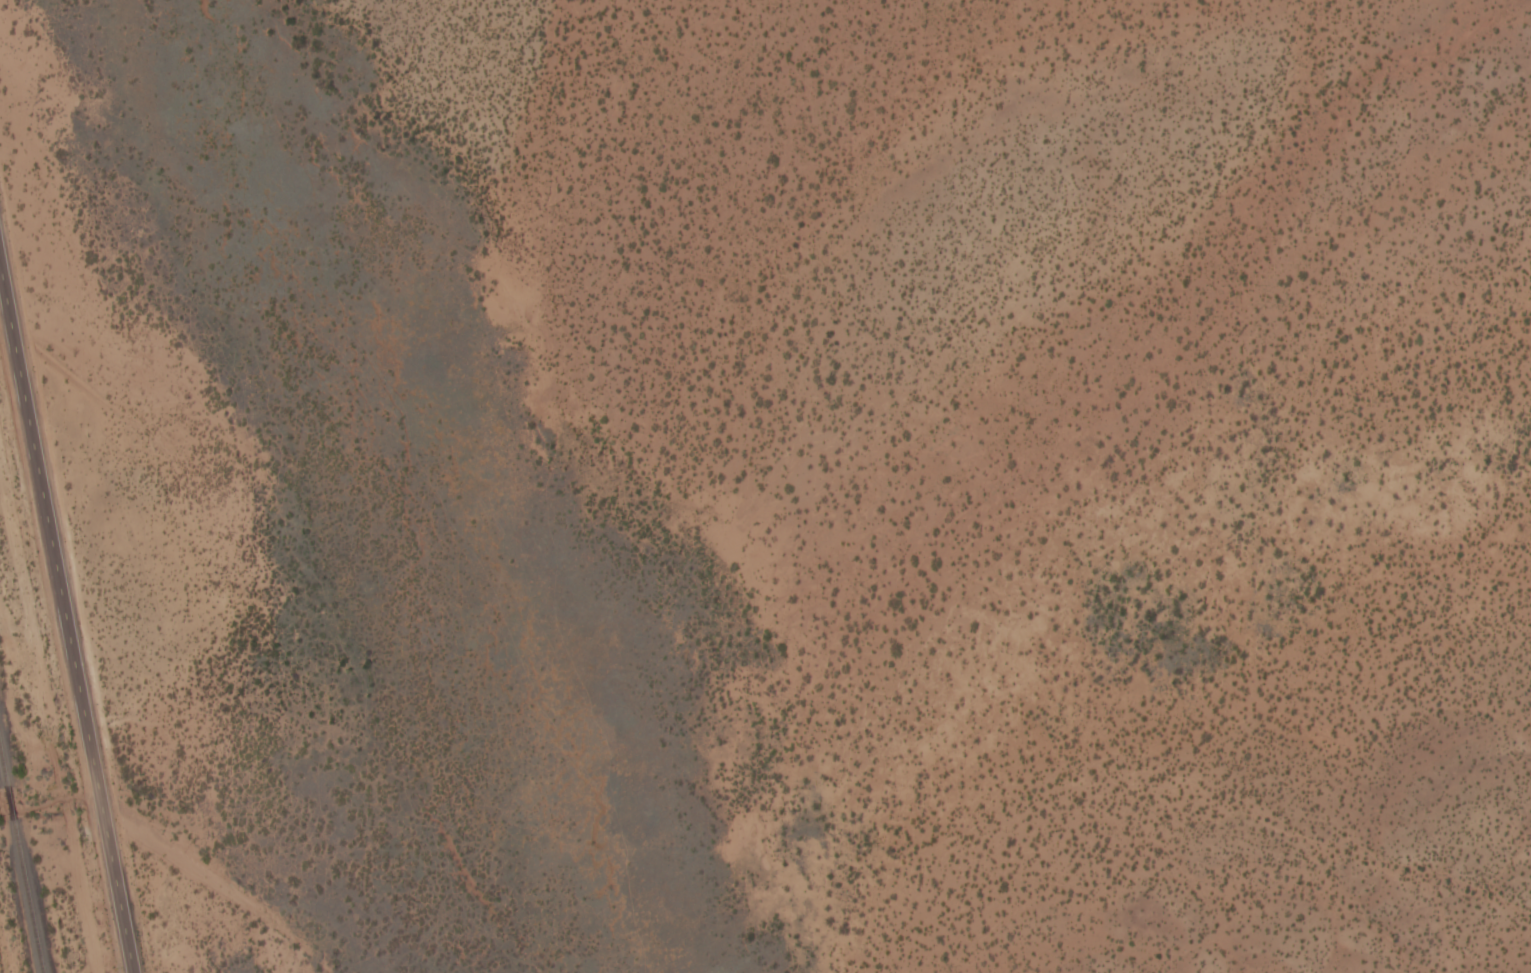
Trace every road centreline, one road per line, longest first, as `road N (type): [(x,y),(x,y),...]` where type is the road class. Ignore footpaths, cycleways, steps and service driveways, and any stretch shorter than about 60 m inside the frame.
road 1 (tertiary): [(131,972),(0,276)]

